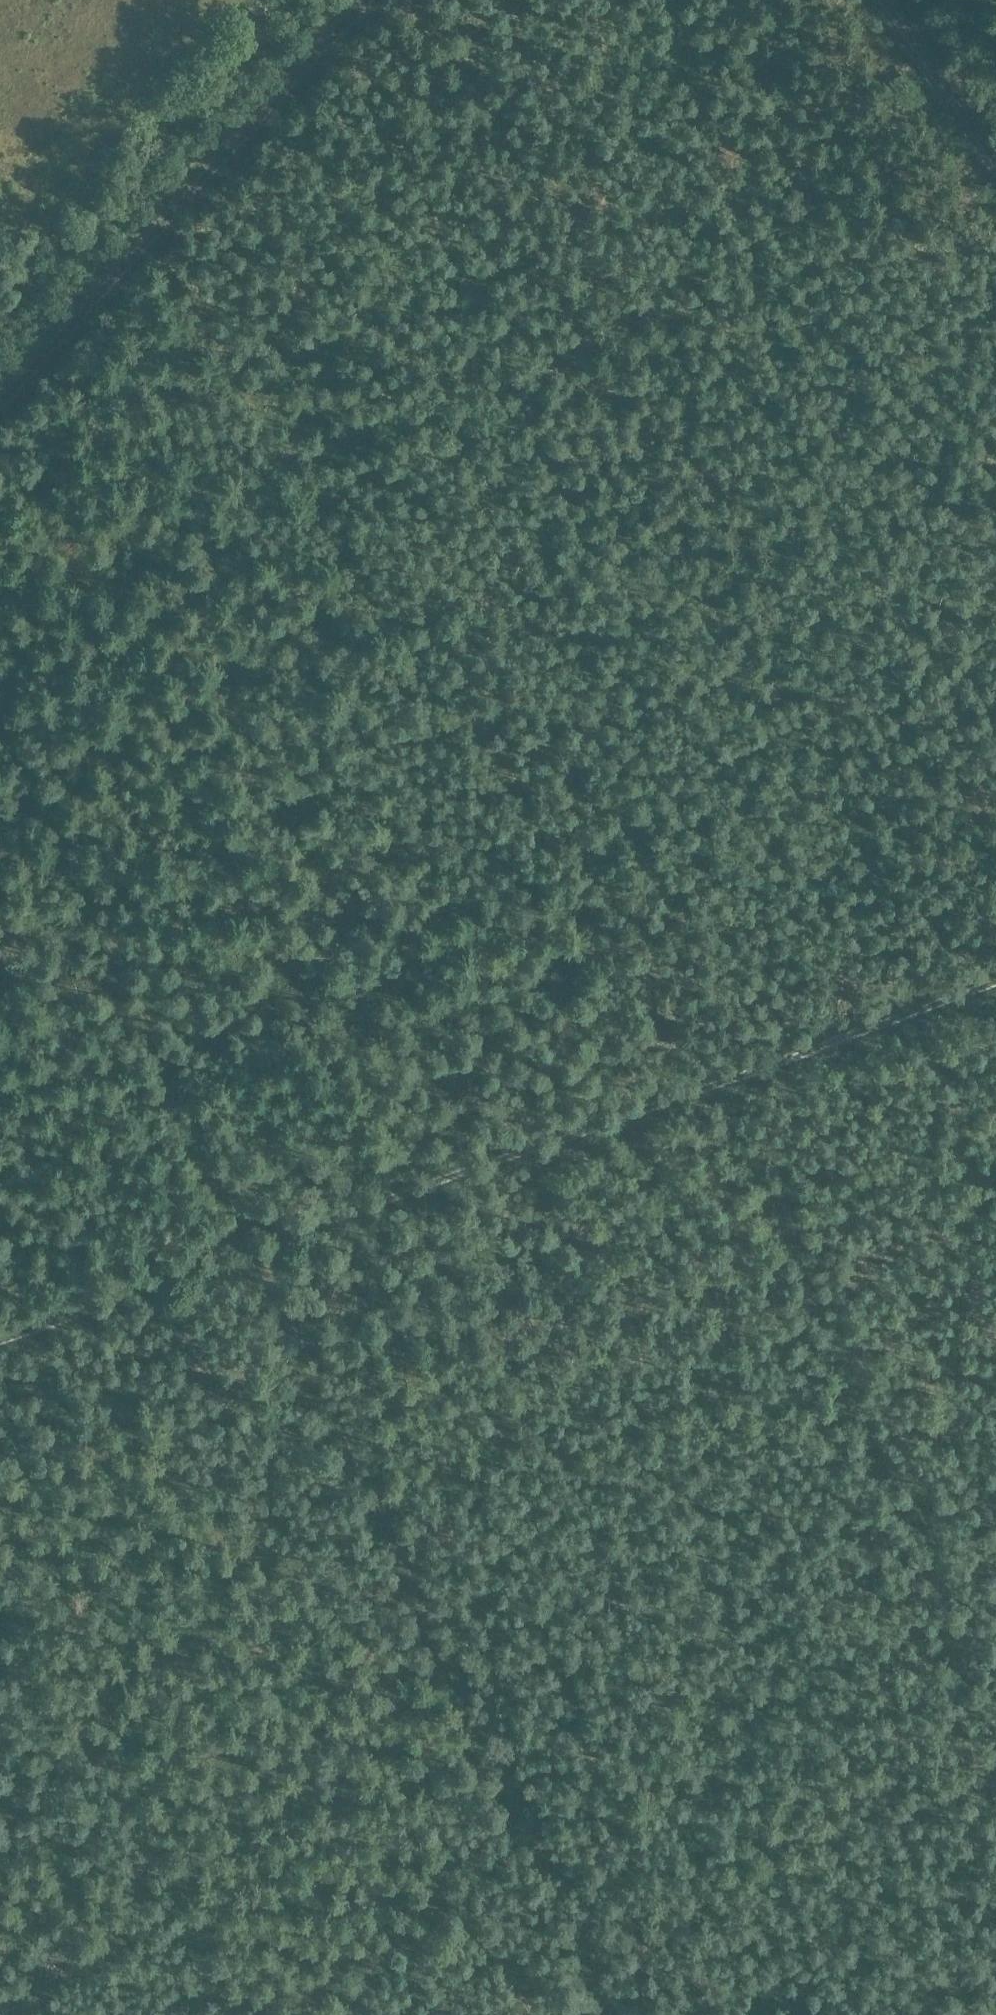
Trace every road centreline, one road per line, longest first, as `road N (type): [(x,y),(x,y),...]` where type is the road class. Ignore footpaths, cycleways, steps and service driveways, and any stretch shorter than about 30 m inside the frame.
road 1 (track): [(619,2014),(259,1247)]
road 2 (track): [(995,980),(259,1247)]
road 3 (track): [(259,1247),(0,687)]
road 4 (track): [(361,0),(0,390)]
road 5 (track): [(259,1247),(0,1340)]
road 6 (track): [(995,168),(879,0)]

